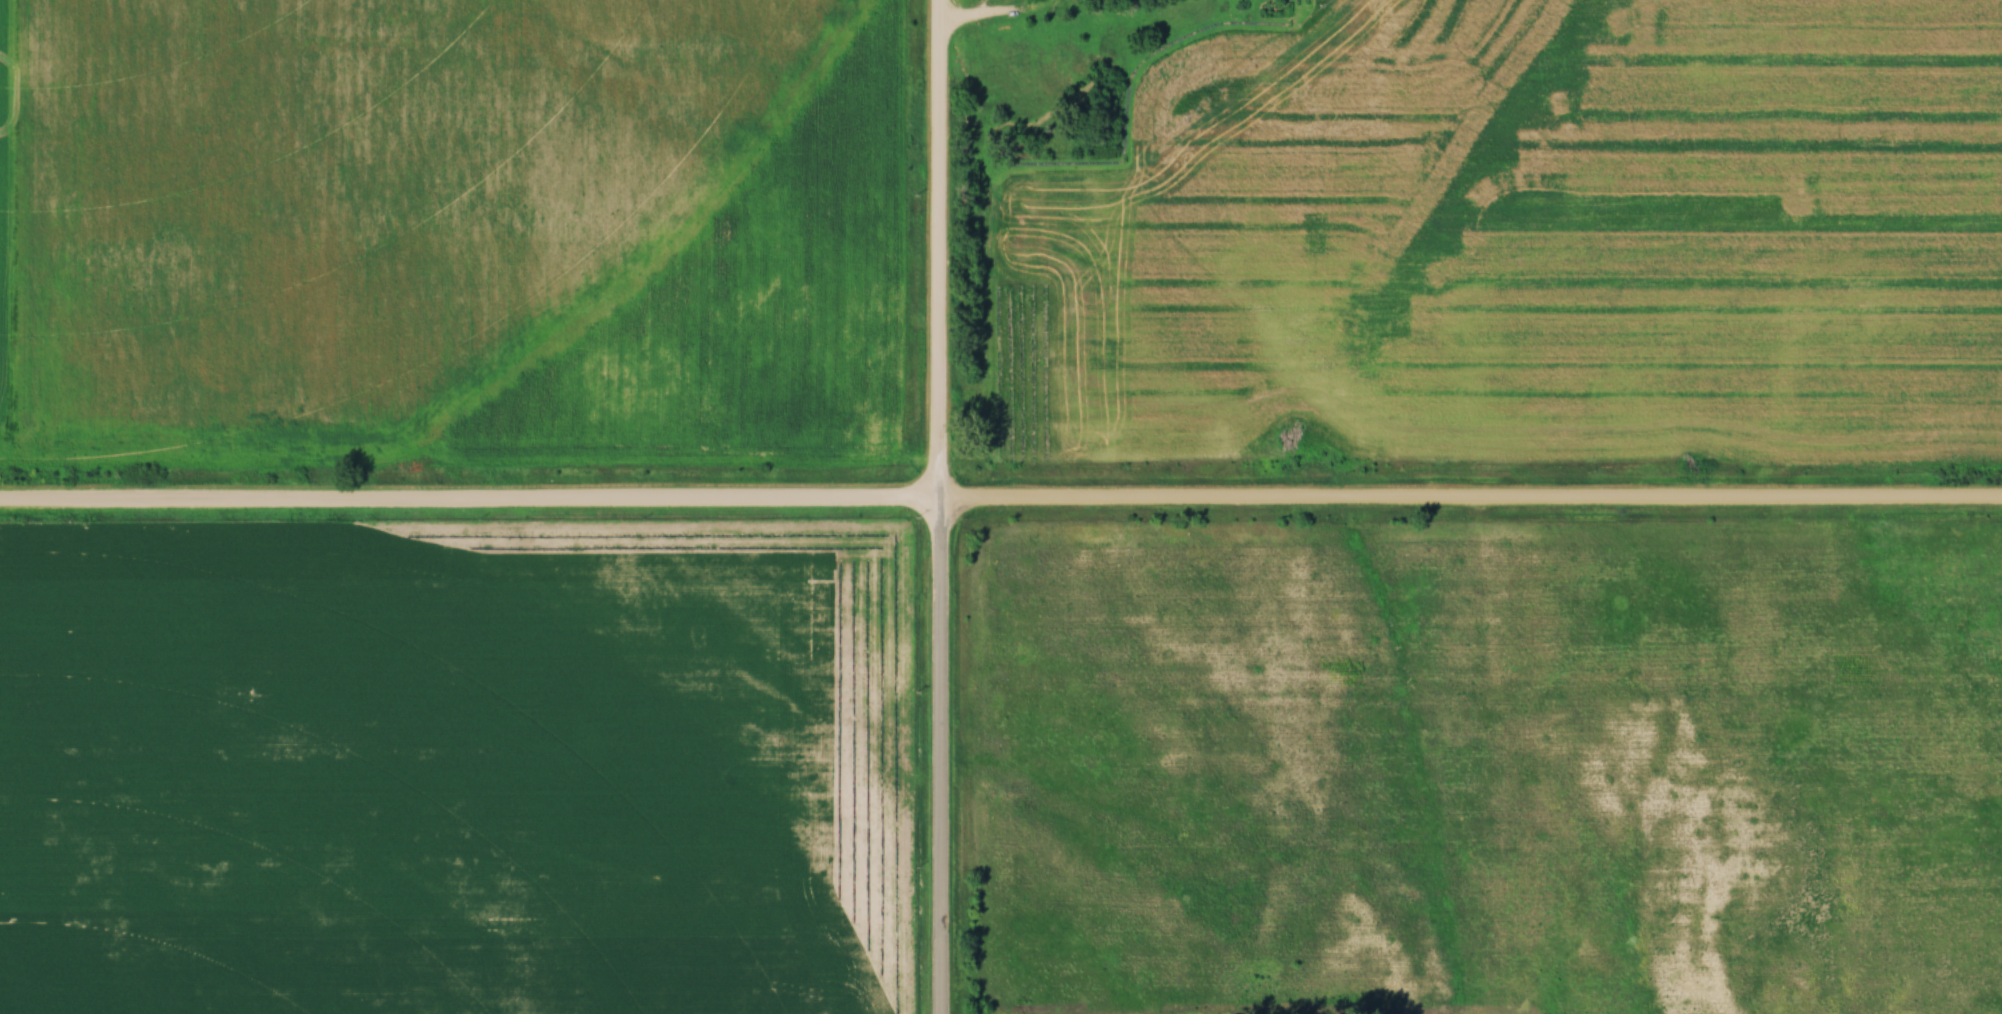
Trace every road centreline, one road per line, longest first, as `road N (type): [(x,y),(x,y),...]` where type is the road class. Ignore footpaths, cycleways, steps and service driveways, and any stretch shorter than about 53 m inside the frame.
road 1 (residential): [(941,504),(2001,503)]
road 2 (residential): [(0,506),(941,504)]
road 3 (tertiary): [(942,1013),(941,504)]
road 4 (tertiary): [(941,504),(940,0)]

